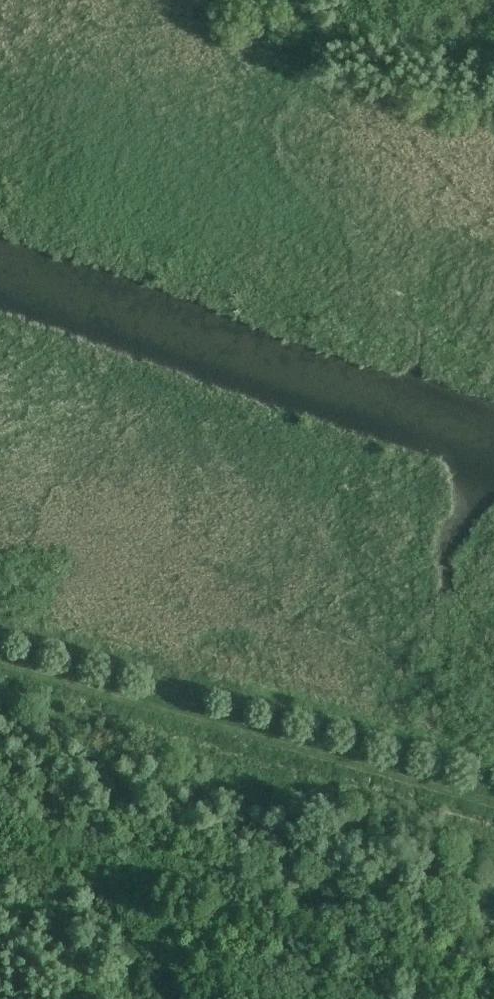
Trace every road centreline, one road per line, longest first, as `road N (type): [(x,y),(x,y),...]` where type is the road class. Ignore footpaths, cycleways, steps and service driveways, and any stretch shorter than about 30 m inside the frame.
road 1 (track): [(493,800),(0,660)]

